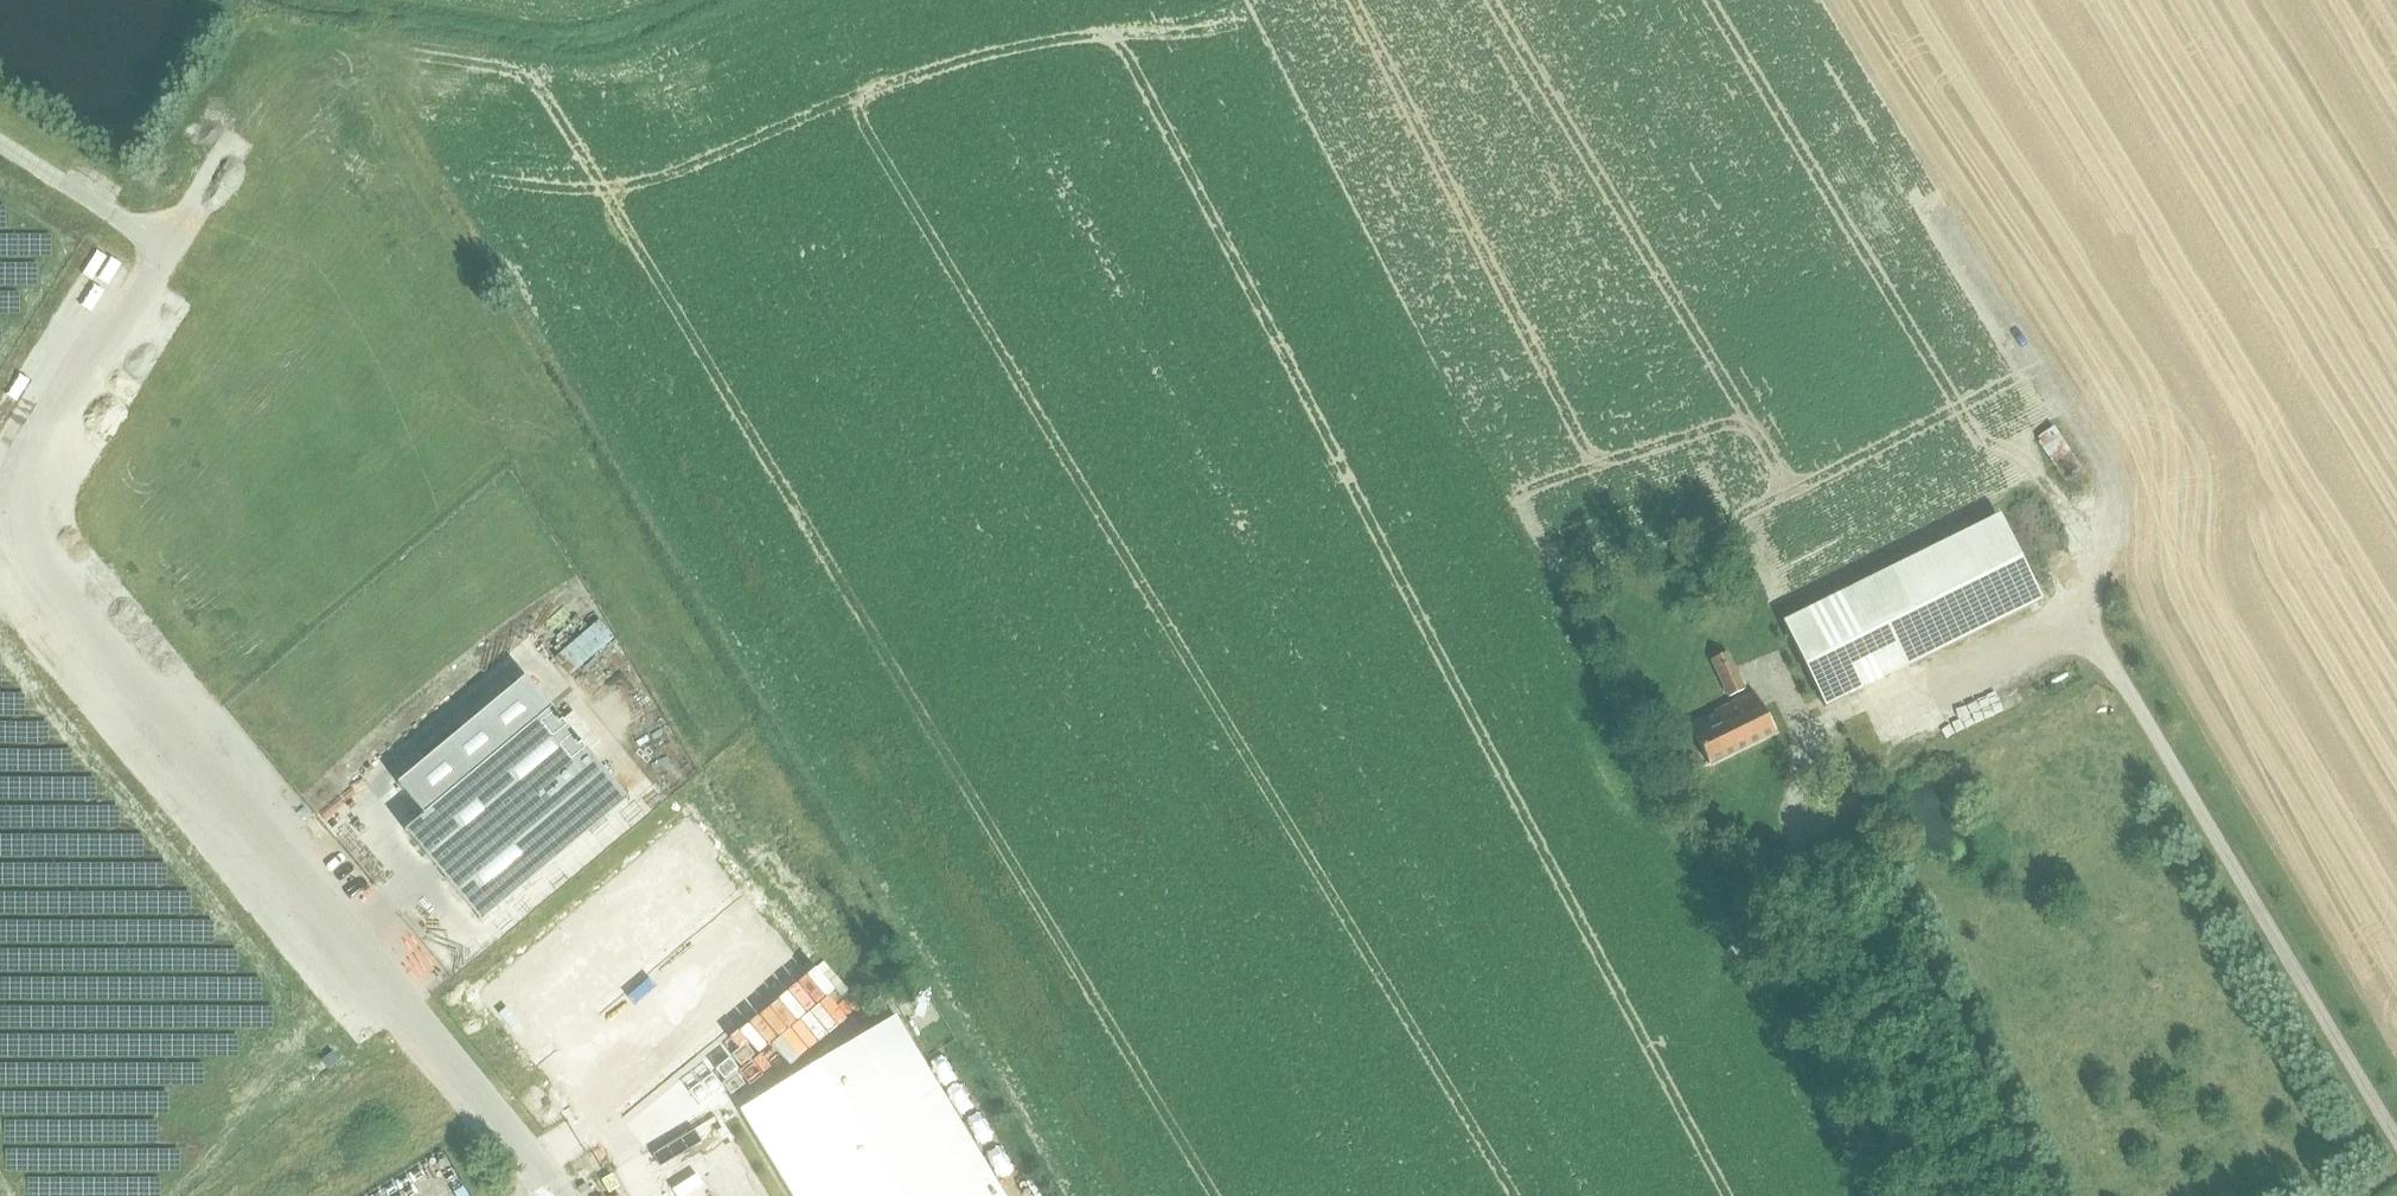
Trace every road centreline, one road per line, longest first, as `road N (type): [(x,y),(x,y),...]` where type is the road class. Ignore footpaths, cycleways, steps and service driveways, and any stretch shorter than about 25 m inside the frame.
road 1 (residential): [(557,1195),(35,568),(28,547),(24,505),(40,450),(238,137)]

